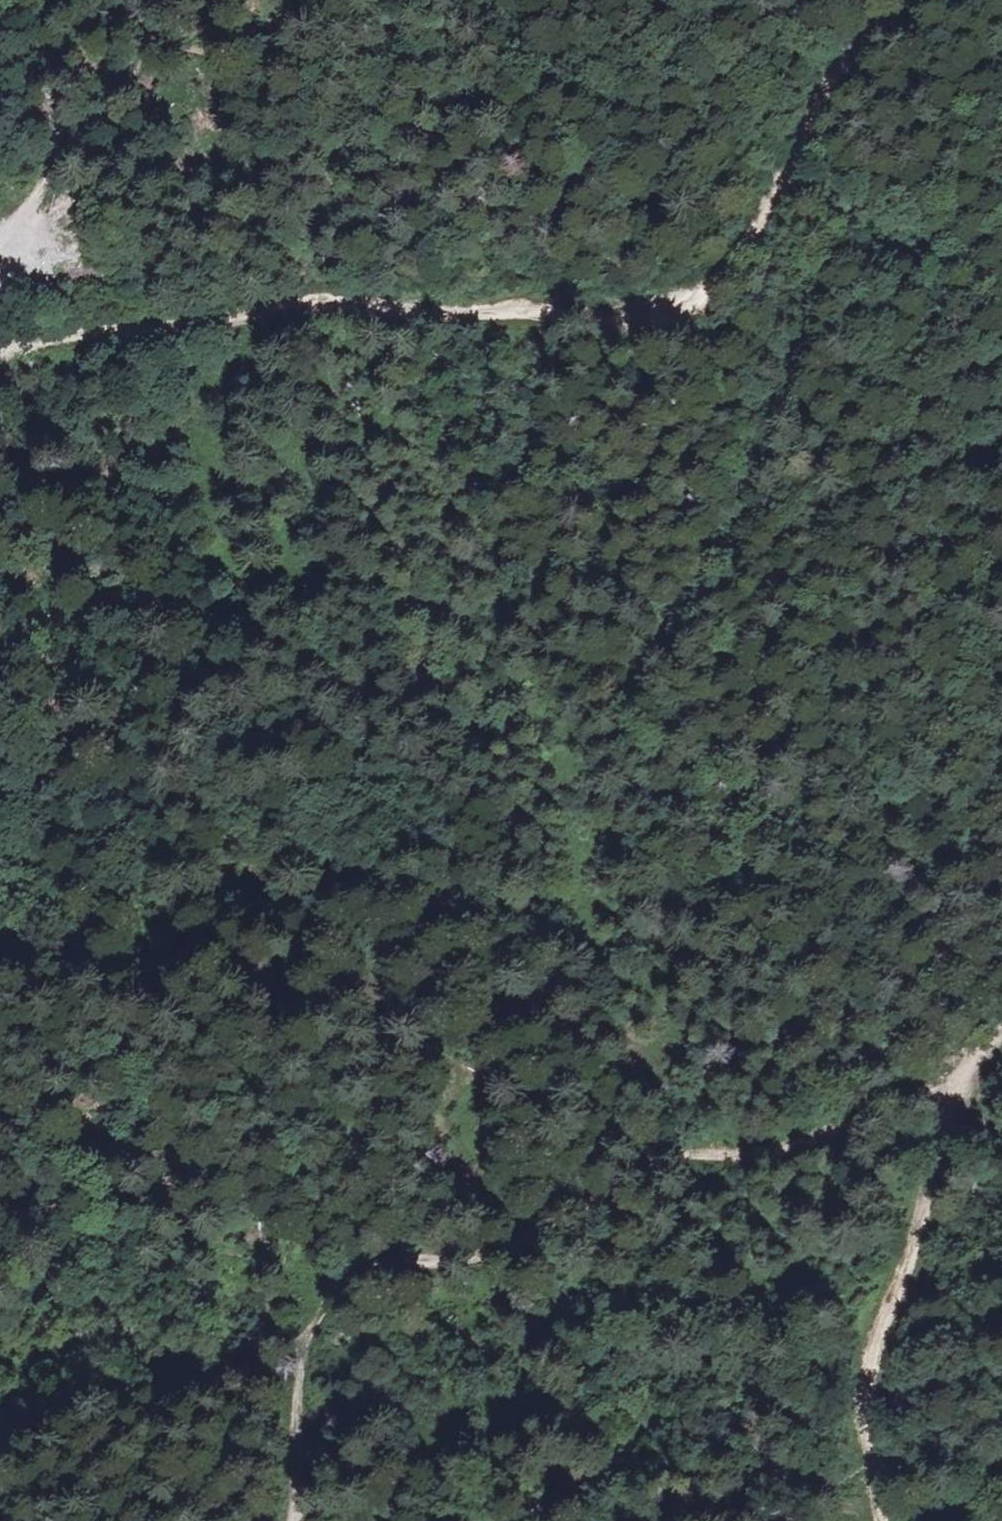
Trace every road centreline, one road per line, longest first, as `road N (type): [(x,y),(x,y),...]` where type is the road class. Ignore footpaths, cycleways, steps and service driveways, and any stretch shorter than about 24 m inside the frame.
road 1 (track): [(878,0),(744,249),(708,290),(682,301),(439,314),(319,298),(188,325),(38,337),(0,356)]
road 2 (track): [(970,1078),(900,1091),(818,1136),(759,1151),(644,1158),(500,1268),(406,1274),(349,1303),(297,1364),(289,1520)]
road 3 (track): [(879,1520),(864,1435),(871,1350),(970,1078)]

